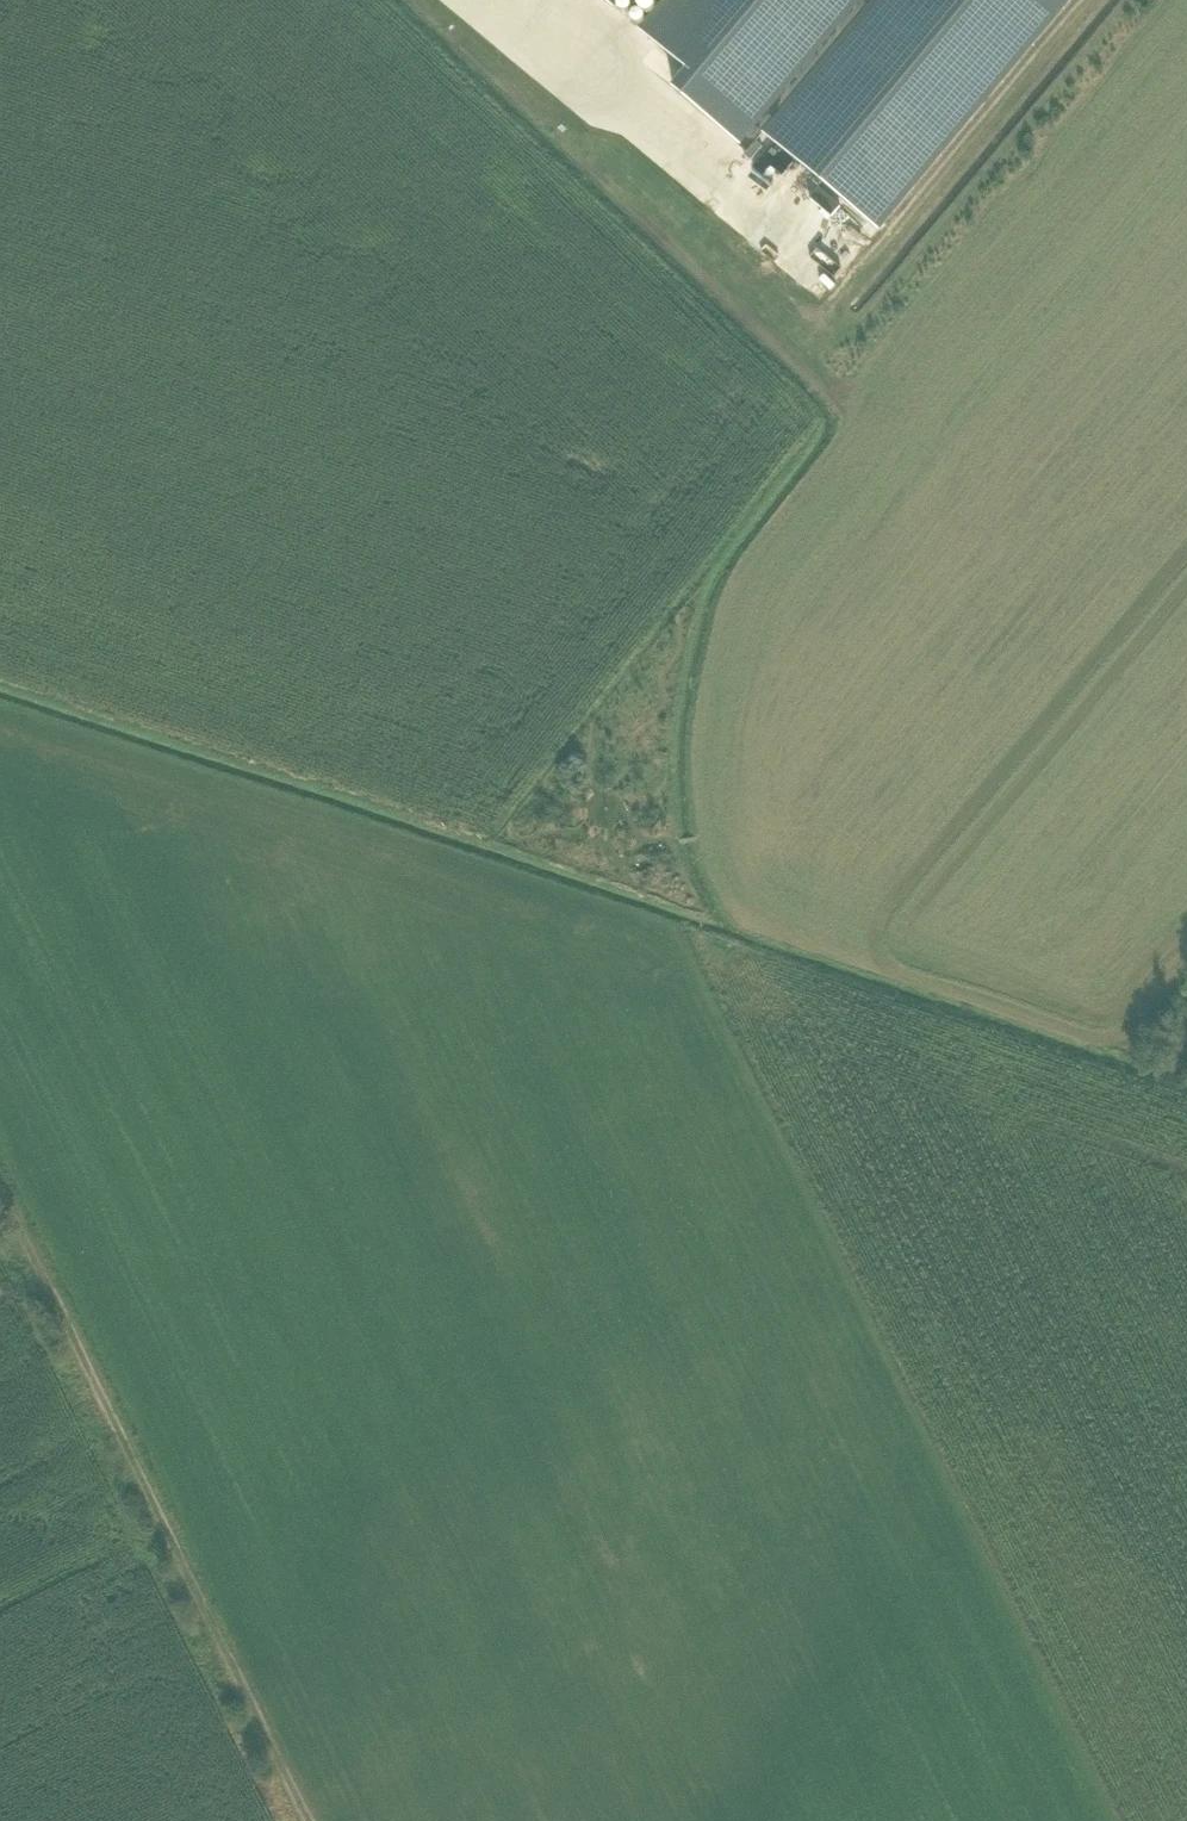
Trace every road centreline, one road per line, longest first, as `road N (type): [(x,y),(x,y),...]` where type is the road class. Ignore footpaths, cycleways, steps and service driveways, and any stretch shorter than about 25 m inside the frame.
road 1 (track): [(307,1820),(0,1197)]

